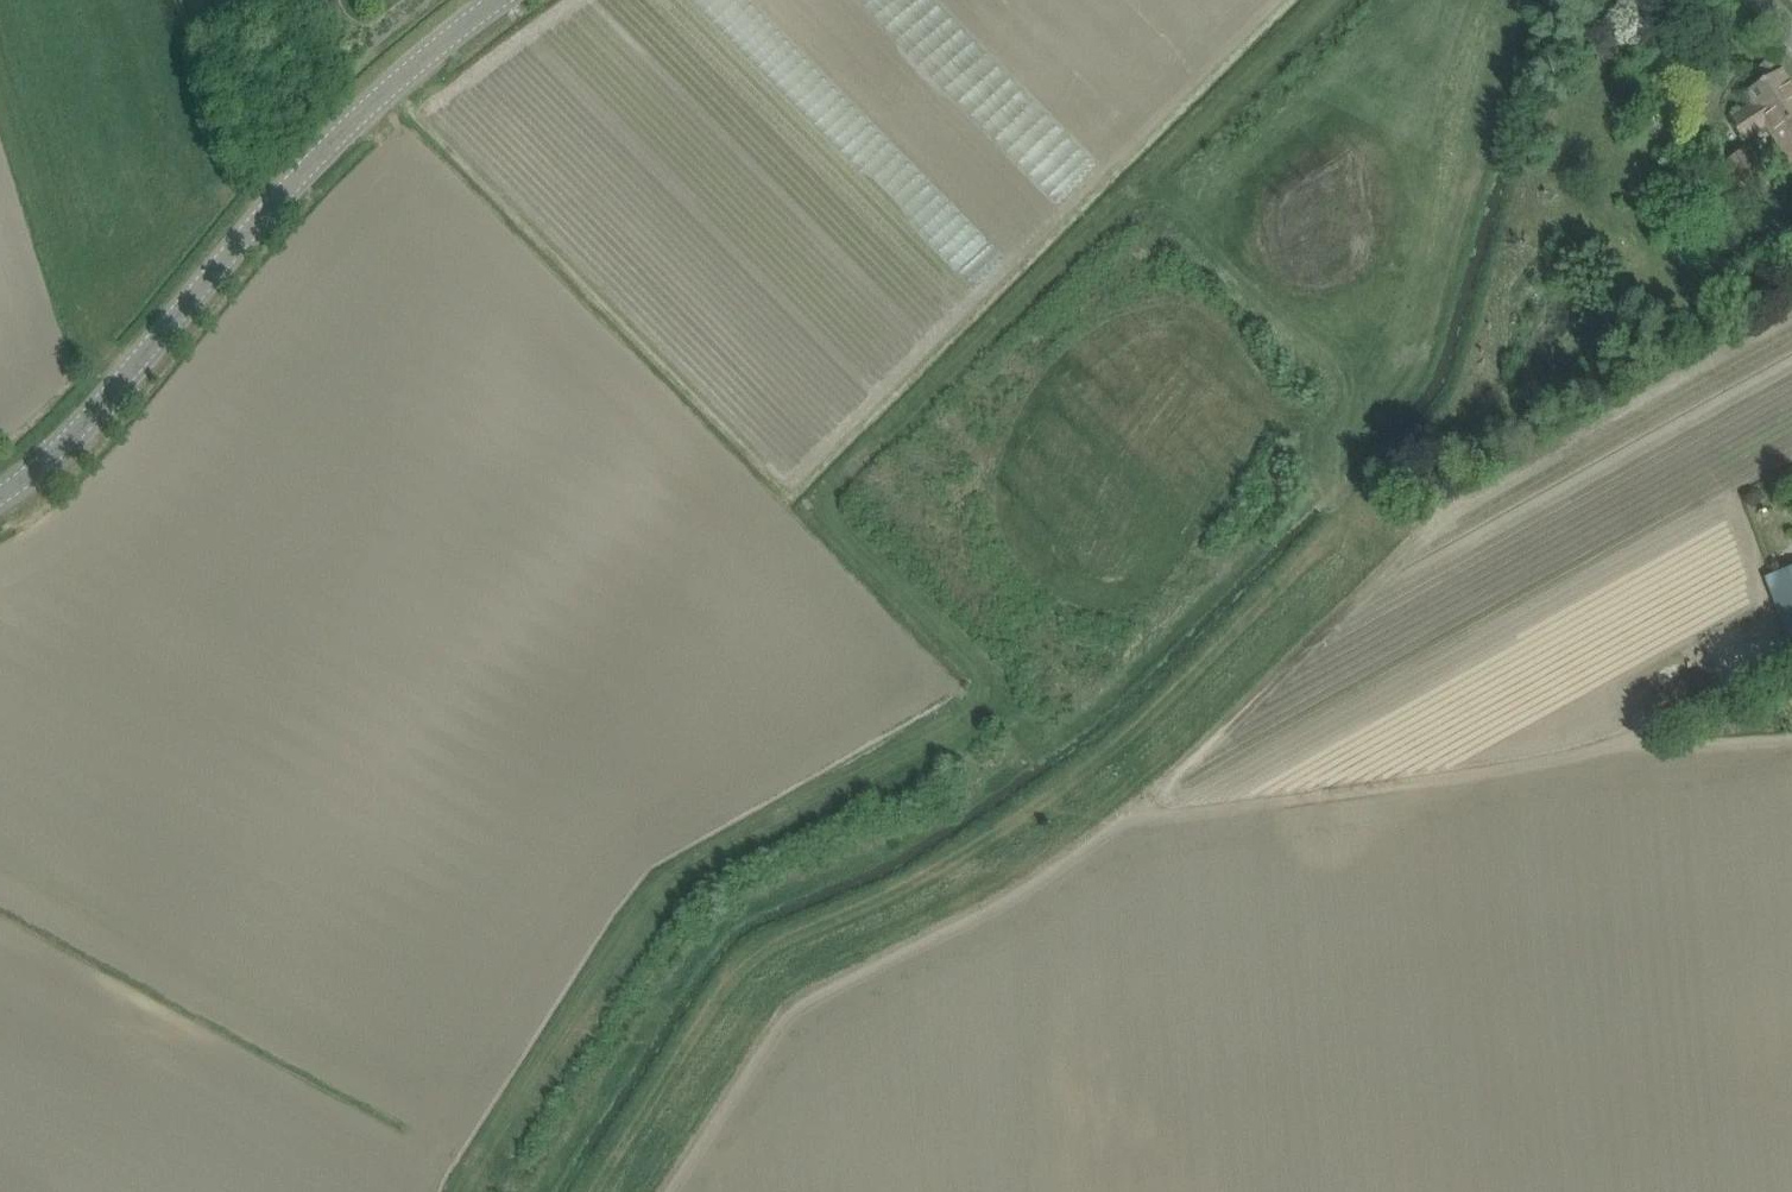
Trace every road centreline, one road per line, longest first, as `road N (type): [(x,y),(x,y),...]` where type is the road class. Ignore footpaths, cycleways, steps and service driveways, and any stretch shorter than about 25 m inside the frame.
road 1 (track): [(1515,0),(1417,364),(1336,451),(1328,476),(1356,513),(1260,615),(1045,808),(942,885),(770,978),(687,1075),(606,1191)]
road 2 (tertiary): [(497,0),(343,121),(68,444),(0,500)]

